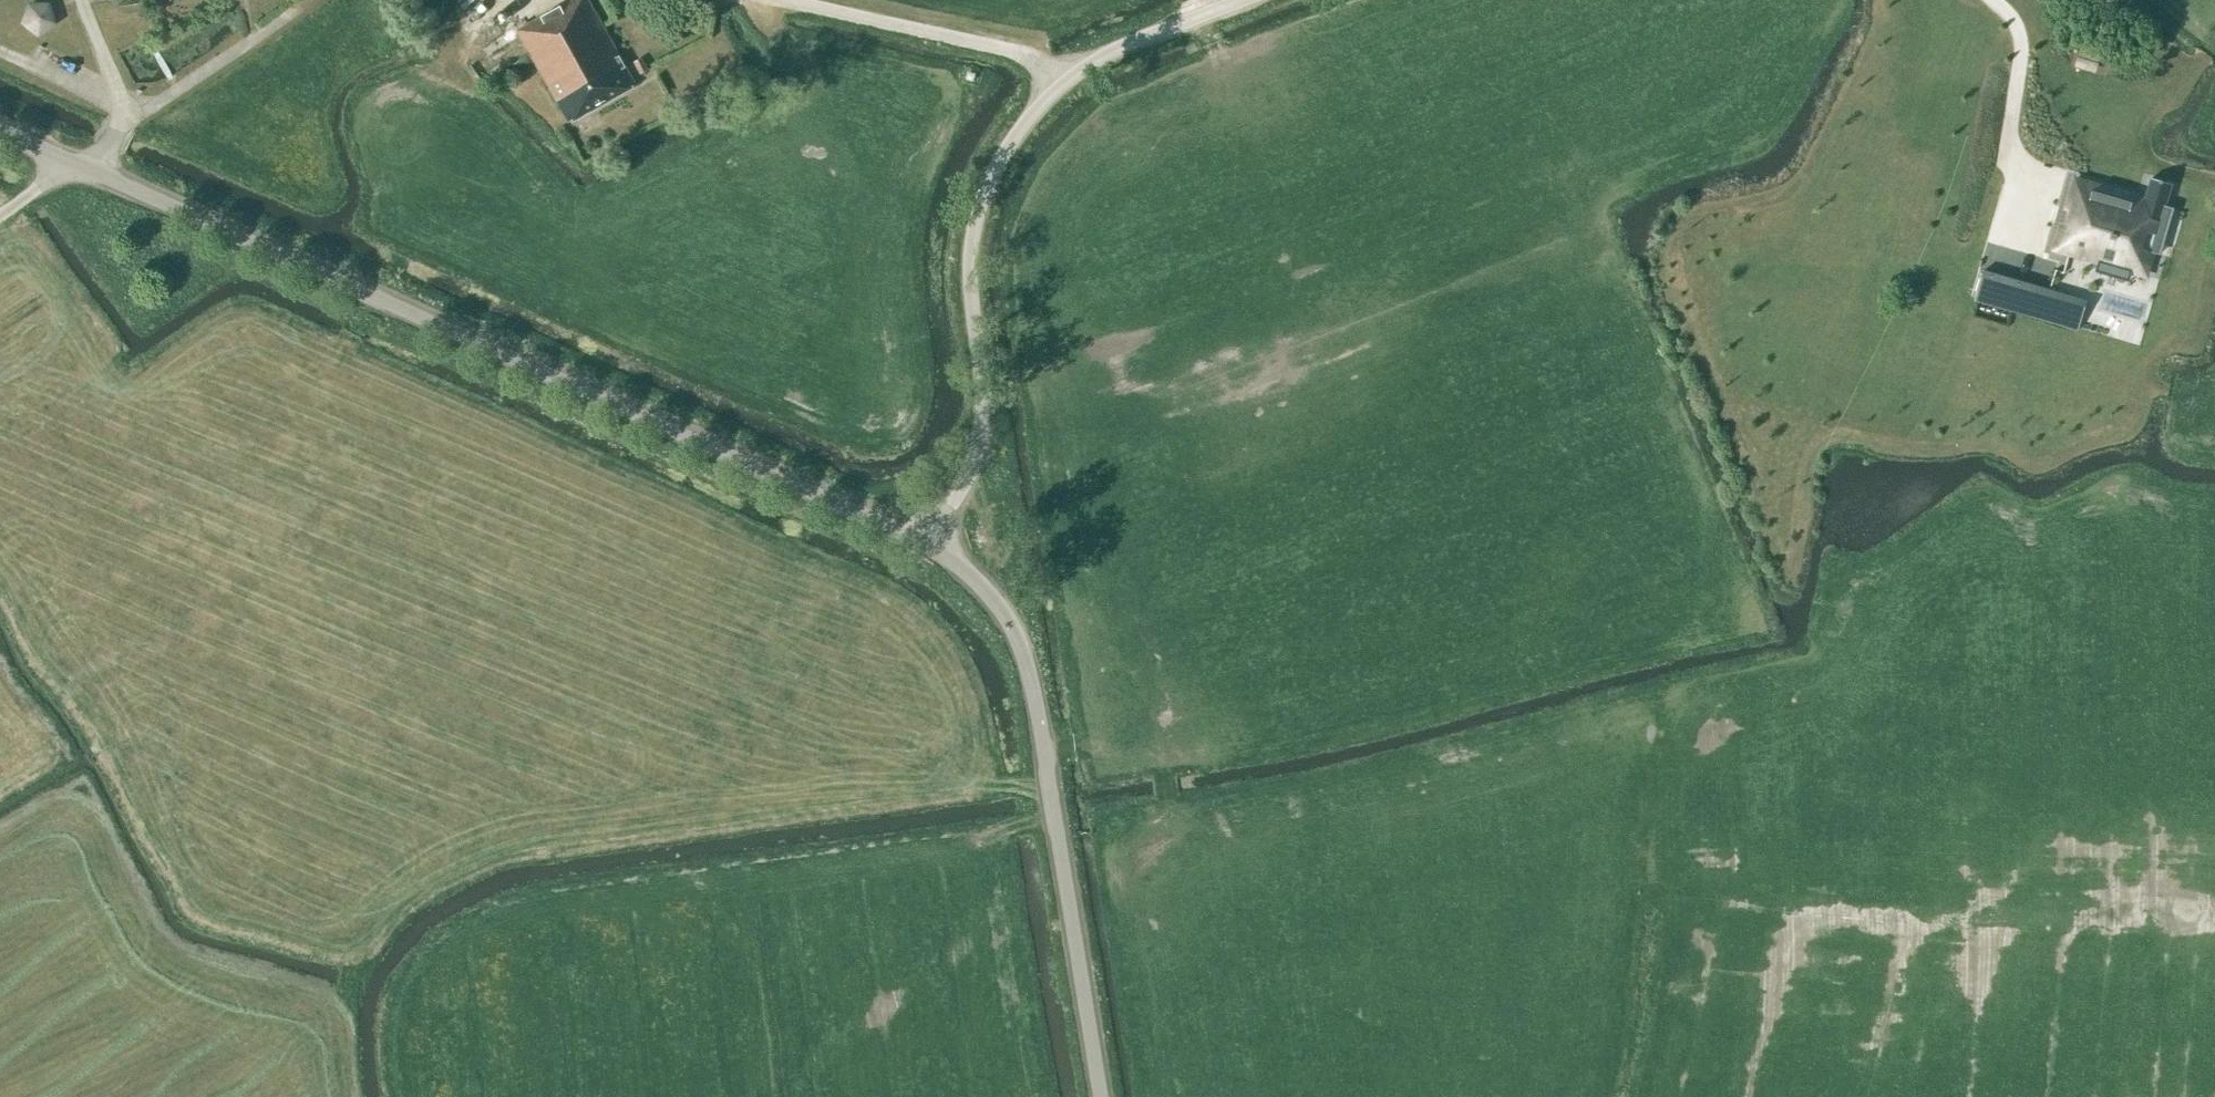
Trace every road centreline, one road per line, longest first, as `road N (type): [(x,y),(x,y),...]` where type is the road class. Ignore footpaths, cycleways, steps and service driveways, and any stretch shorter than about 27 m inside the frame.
road 1 (unclassified): [(931,545),(0,129)]
road 2 (unclassified): [(931,545),(967,473),(977,421),(969,241),(991,172),(1024,117),(1058,84),(1259,0)]
road 3 (unclassified): [(1099,1096),(1017,648),(986,594),(931,545)]

